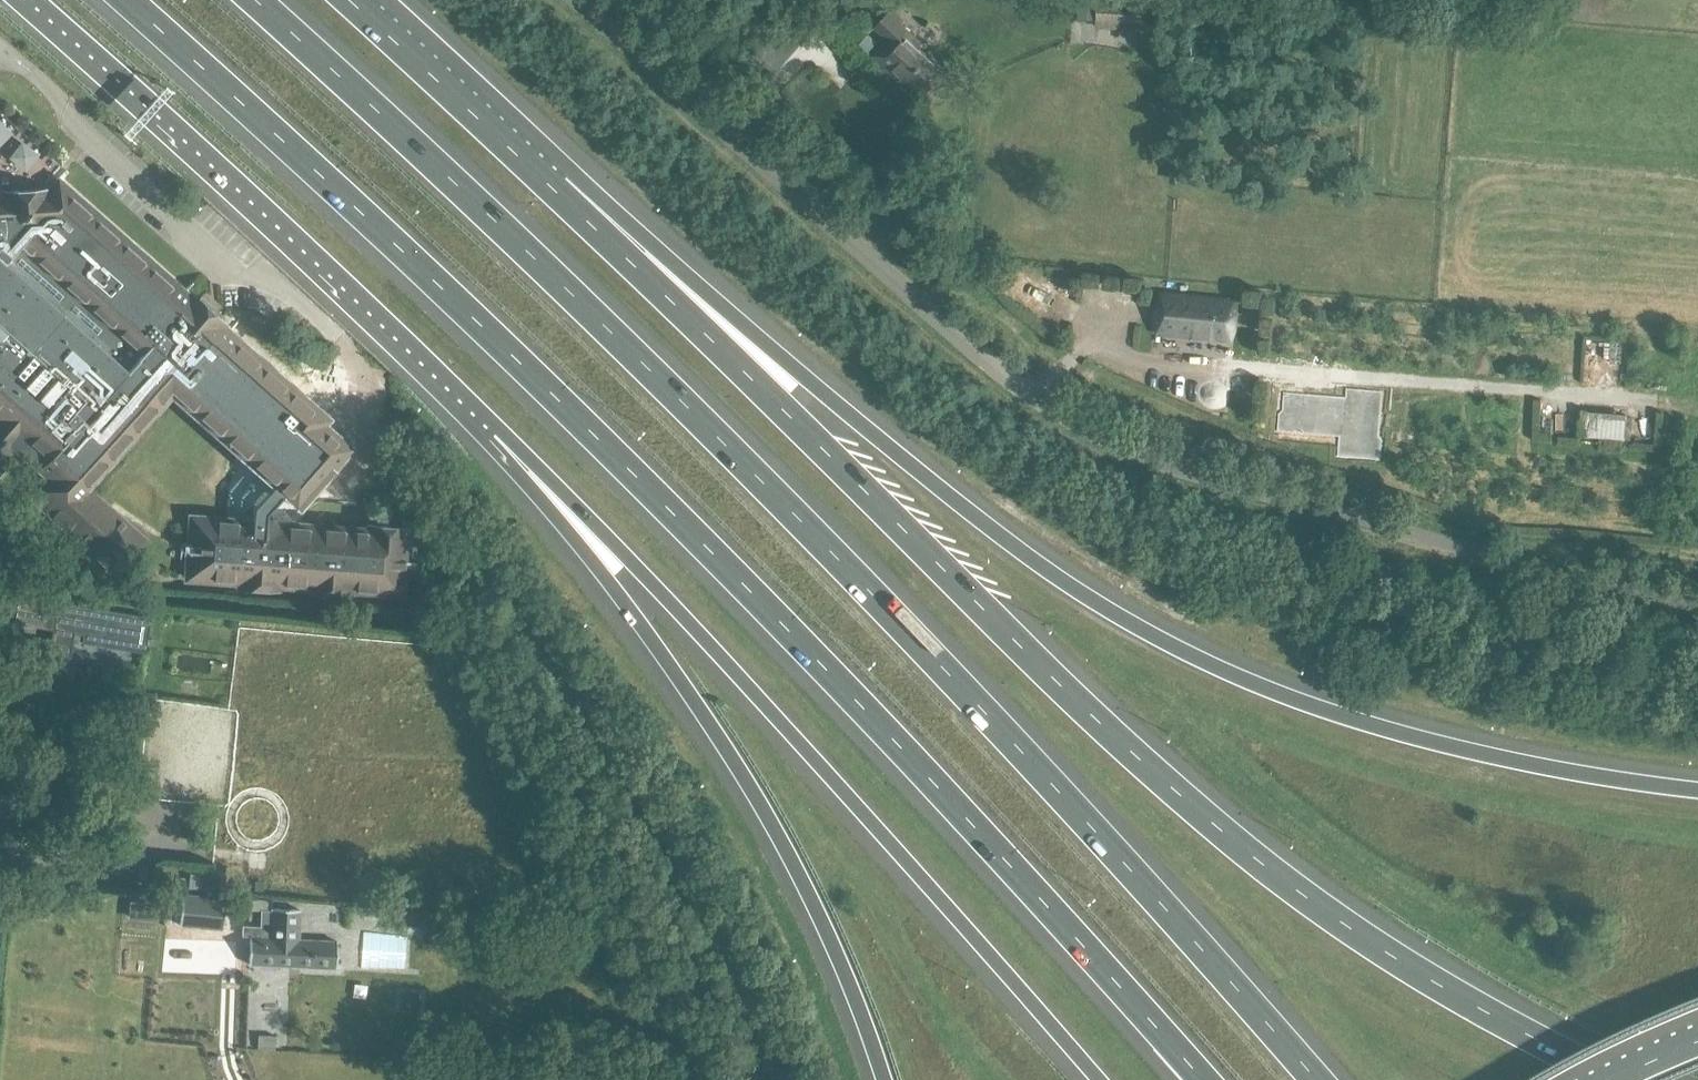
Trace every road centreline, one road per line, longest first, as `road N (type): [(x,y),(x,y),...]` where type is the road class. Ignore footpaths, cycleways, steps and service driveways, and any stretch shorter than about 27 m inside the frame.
road 1 (motorway): [(127,0),(413,259),(816,667),(1192,1079)]
road 2 (motorway): [(1315,1079),(854,560),(439,159),(257,0)]
road 3 (motorway): [(1629,1079),(1552,1044),(1340,916),(1136,741),(548,183)]
road 4 (motorway): [(1697,788),(1400,732),(1270,693),(1113,613),(1010,545),(744,324),(548,183)]
road 5 (unclassified): [(575,0),(945,332),(1042,408),(1219,487),(1567,584),(1697,604)]
road 6 (motorway): [(508,435),(628,552),(1102,1079)]
road 7 (motorway): [(508,435),(759,785),(812,886),(892,1079)]
road 8 (motorway): [(39,0),(508,435)]
road 9 (motorway): [(548,183),(347,0)]

